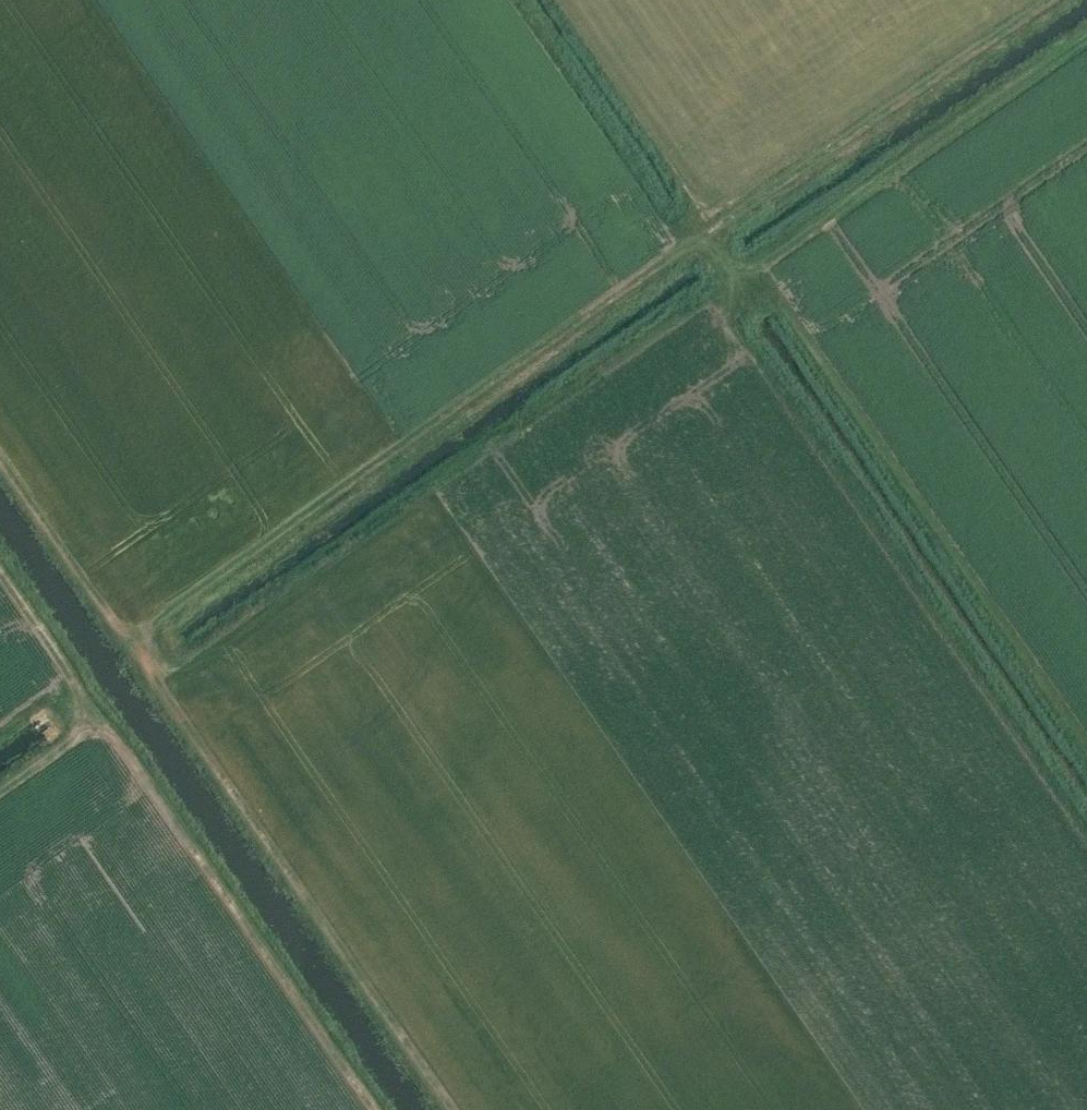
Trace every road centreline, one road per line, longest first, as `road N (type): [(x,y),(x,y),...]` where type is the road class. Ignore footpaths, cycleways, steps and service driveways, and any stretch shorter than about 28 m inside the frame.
road 1 (track): [(0,550),(388,1109)]

